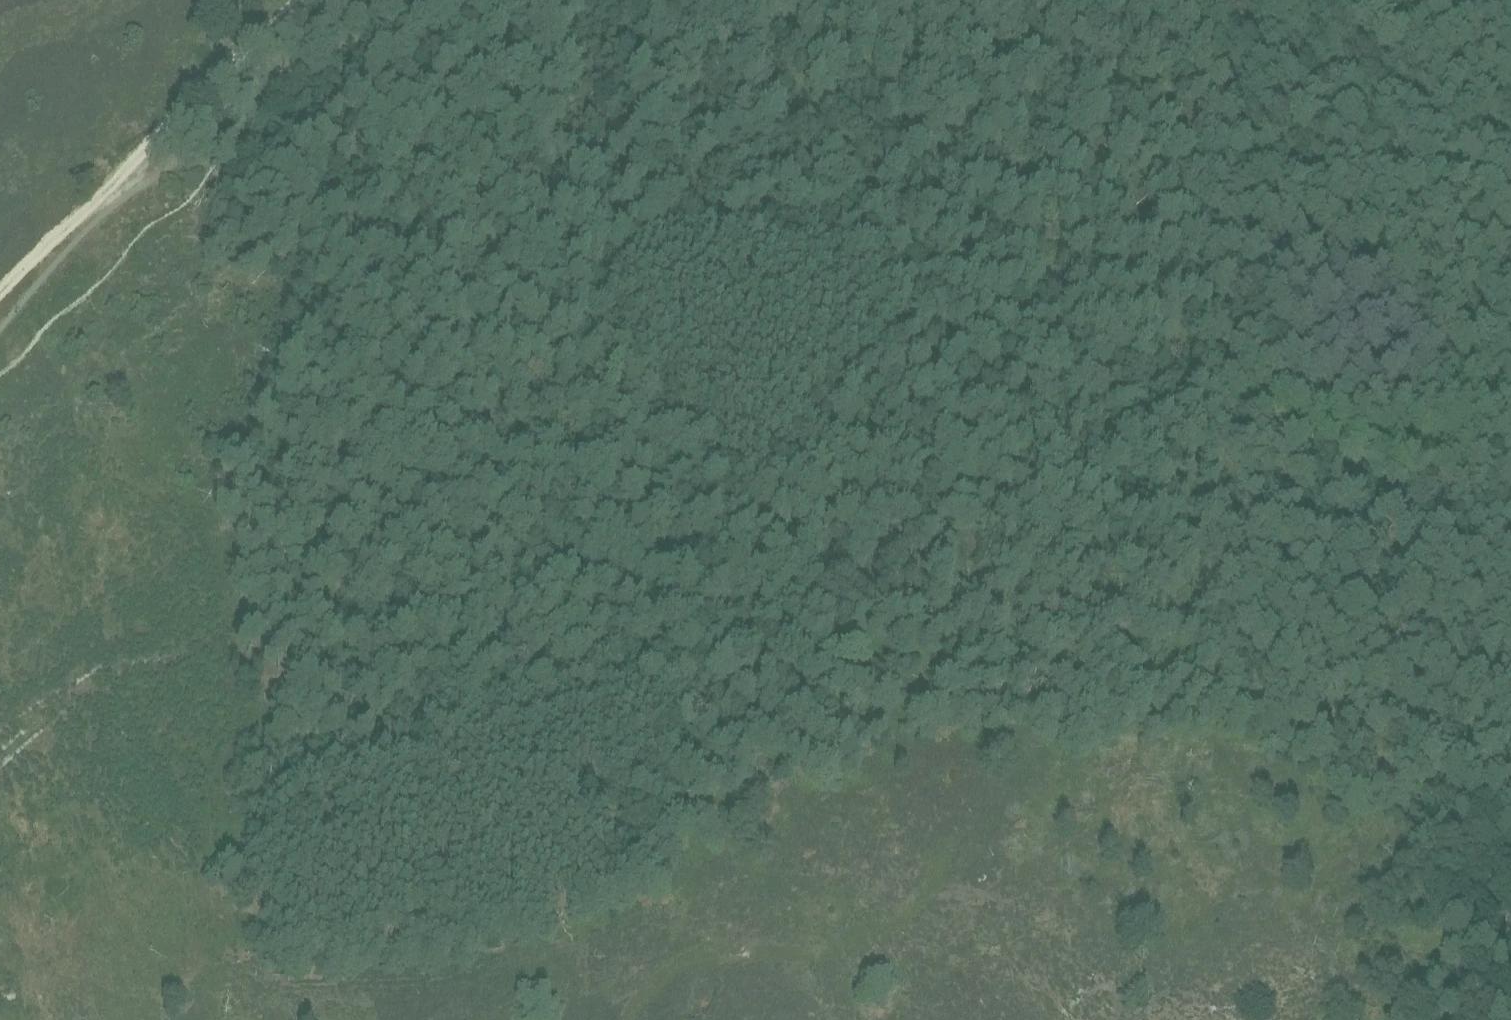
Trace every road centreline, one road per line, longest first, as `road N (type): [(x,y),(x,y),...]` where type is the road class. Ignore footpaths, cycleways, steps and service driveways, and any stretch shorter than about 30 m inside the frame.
road 1 (track): [(300,0),(0,296)]

